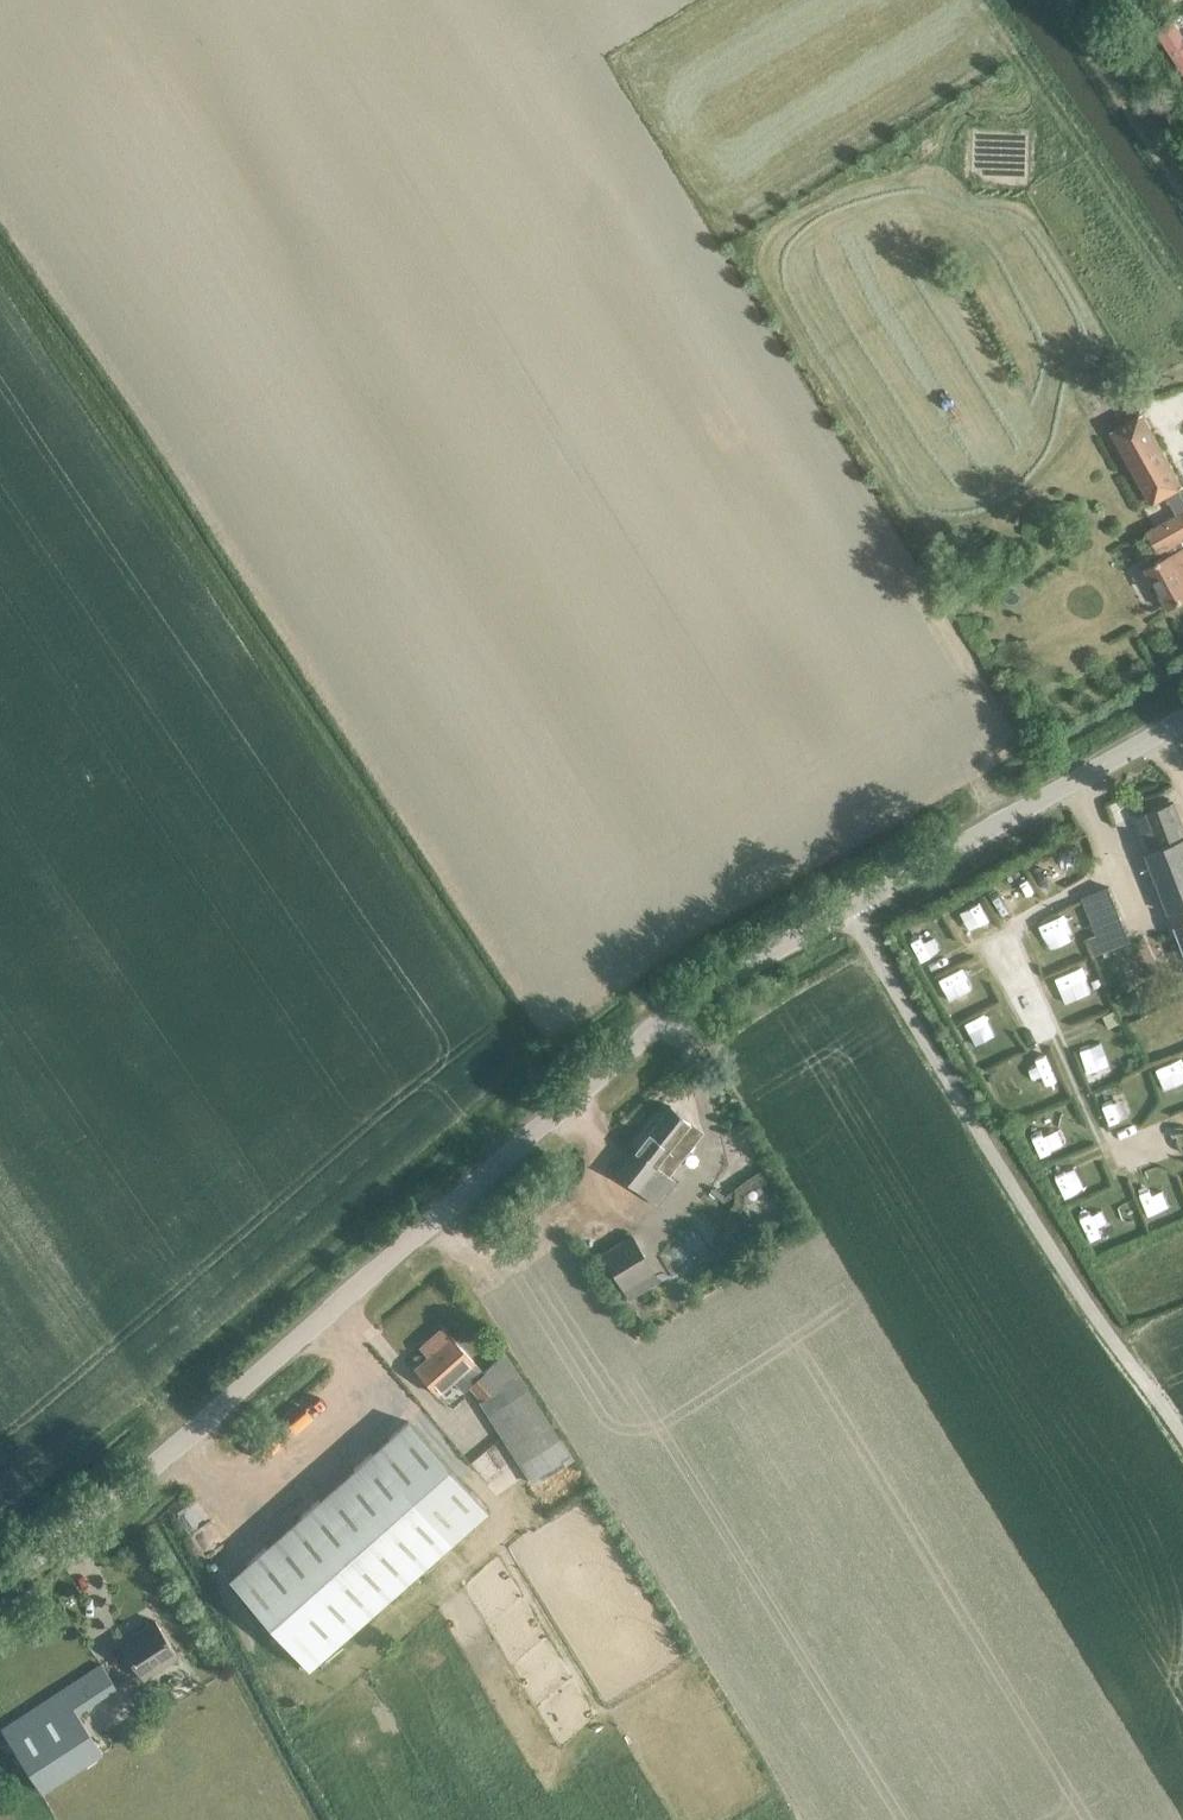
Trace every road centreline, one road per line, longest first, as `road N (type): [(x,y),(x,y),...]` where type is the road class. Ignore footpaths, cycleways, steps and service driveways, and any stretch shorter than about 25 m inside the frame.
road 1 (tertiary): [(0,1579),(178,1444),(646,1034),(848,907)]
road 2 (unclassified): [(1182,1438),(1038,1230),(848,907)]
road 3 (tertiary): [(848,907),(1182,719)]
road 4 (track): [(1058,1039),(1111,1160)]

